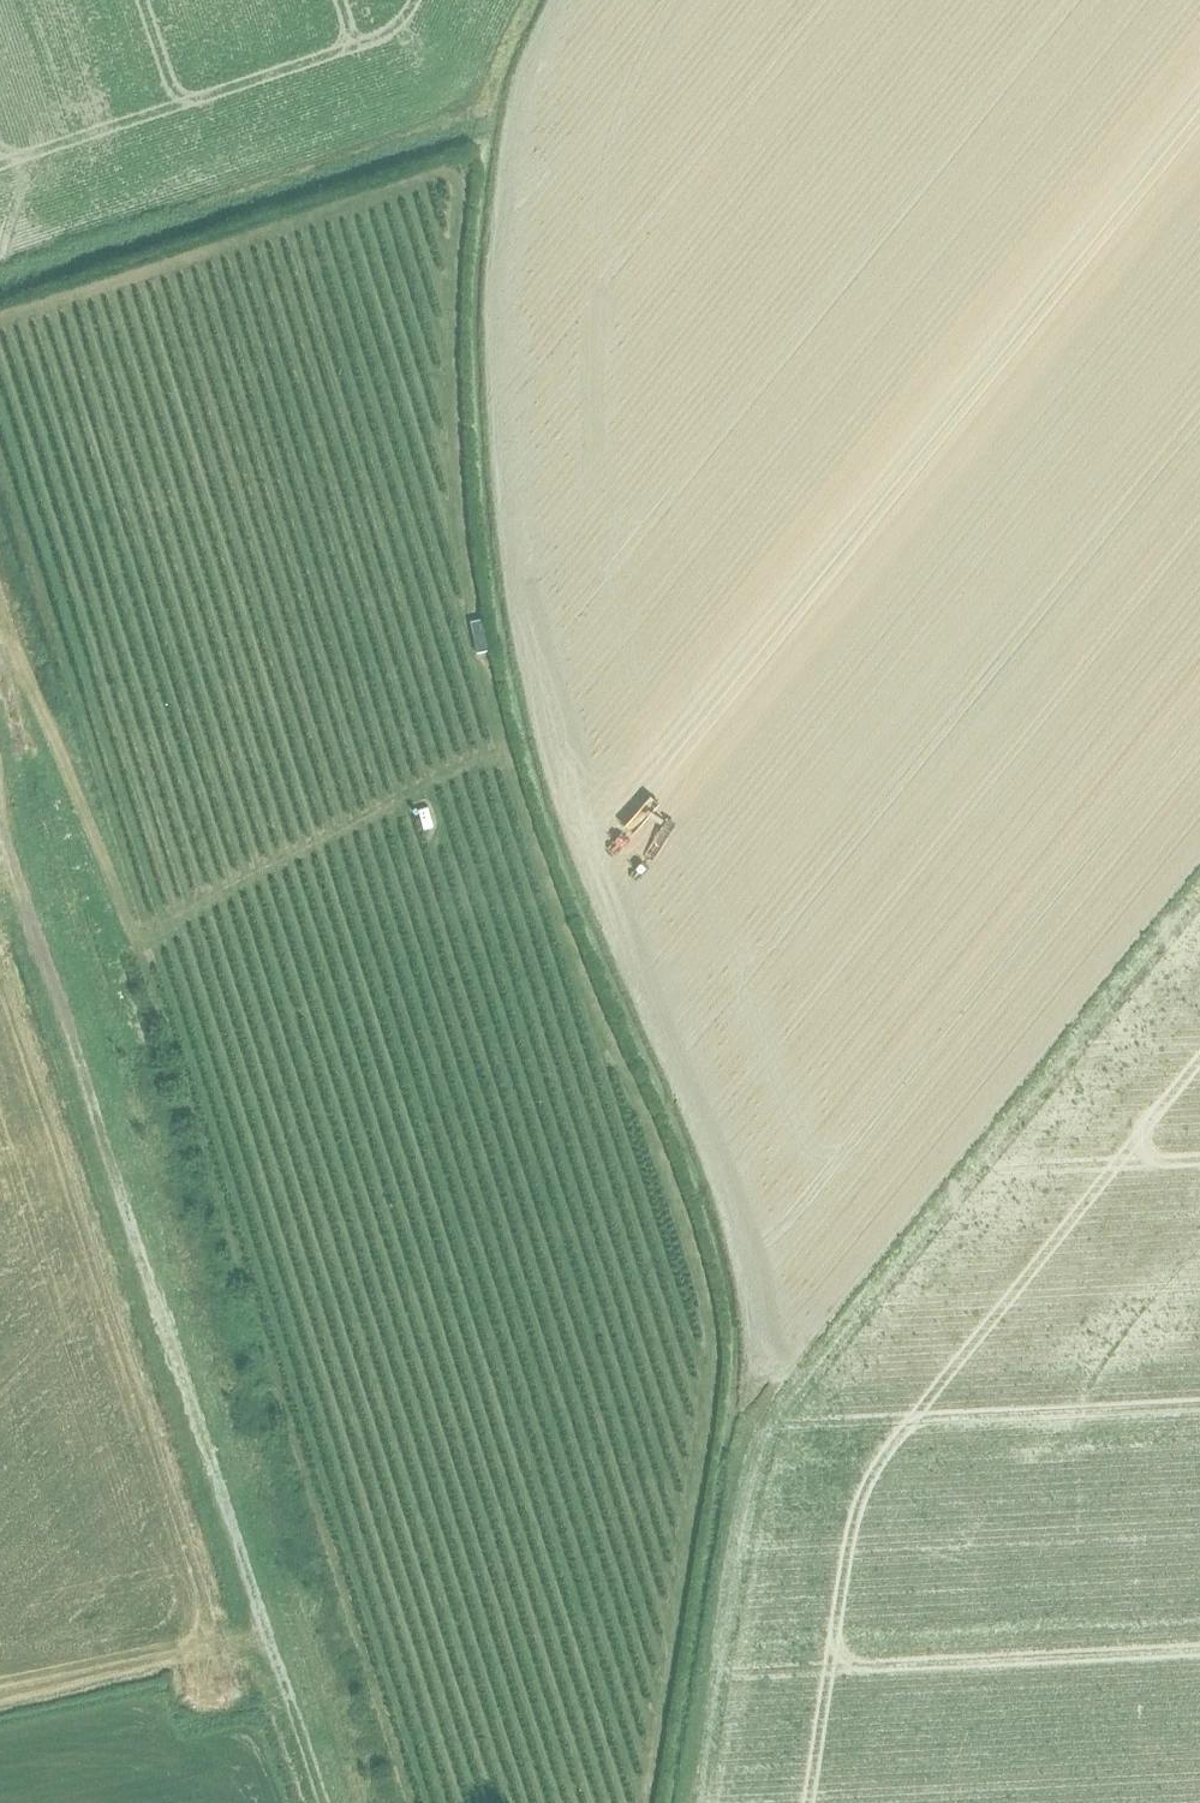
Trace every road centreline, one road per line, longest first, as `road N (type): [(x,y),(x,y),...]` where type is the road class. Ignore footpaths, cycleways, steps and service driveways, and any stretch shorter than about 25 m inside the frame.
road 1 (track): [(325,1802),(0,815)]

